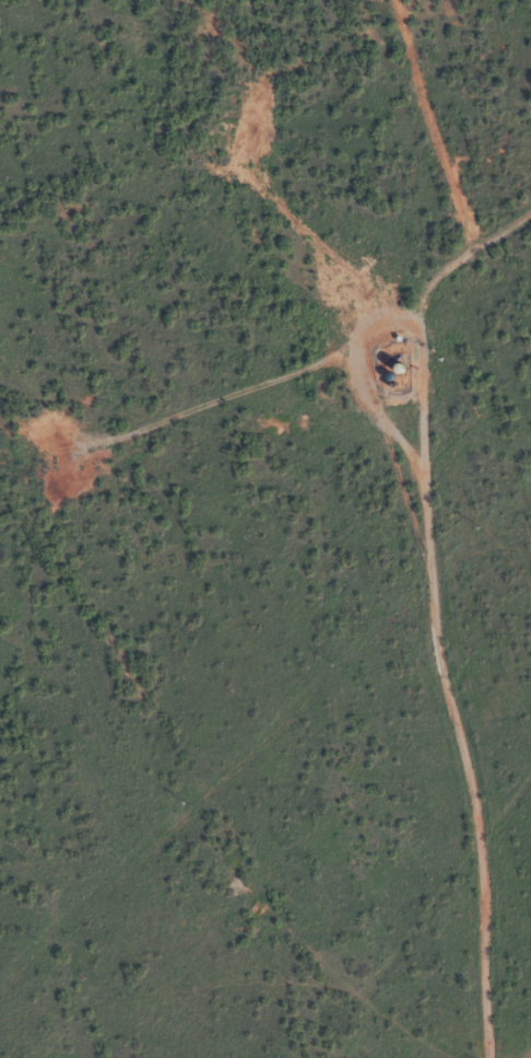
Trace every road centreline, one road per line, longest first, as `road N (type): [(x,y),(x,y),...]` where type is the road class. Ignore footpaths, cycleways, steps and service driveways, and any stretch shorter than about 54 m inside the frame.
road 1 (residential): [(224,172),(417,315),(414,496),(484,953),(488,1057)]
road 2 (residential): [(530,505),(481,323),(458,295),(447,182),(399,0)]
road 3 (residential): [(484,1057),(376,976),(266,939)]
road 4 (residential): [(530,221),(458,295),(417,315)]

